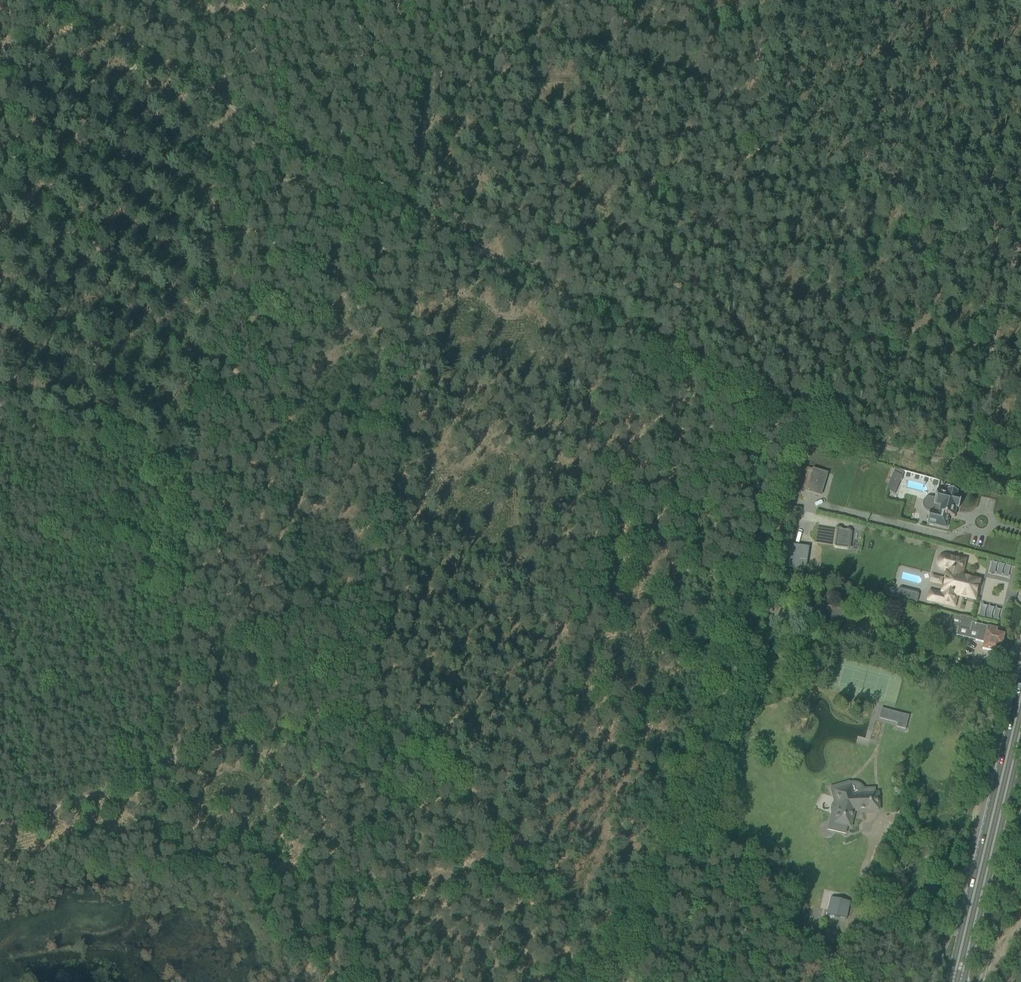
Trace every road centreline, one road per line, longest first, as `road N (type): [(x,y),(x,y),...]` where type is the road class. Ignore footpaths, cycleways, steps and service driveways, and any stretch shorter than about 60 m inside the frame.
road 1 (track): [(1020,240),(967,455),(936,461),(802,433),(630,981)]
road 2 (track): [(416,218),(654,355),(762,0)]
road 3 (track): [(514,853),(594,325)]
road 4 (track): [(416,218),(379,720)]
road 5 (track): [(193,461),(225,0)]
road 6 (track): [(39,0),(416,218)]
road 7 (track): [(379,720),(358,714),(173,761),(0,819)]
road 8 (track): [(379,720),(563,903),(622,981)]
road 9 (track): [(193,461),(173,761)]
road 10 (secondary): [(956,981),(1020,711)]
road 11 (track): [(379,720),(360,981)]
road 12 (track): [(13,0),(0,239)]
road 13 (track): [(416,218),(431,0)]
road 14 (track): [(654,355),(802,433)]

